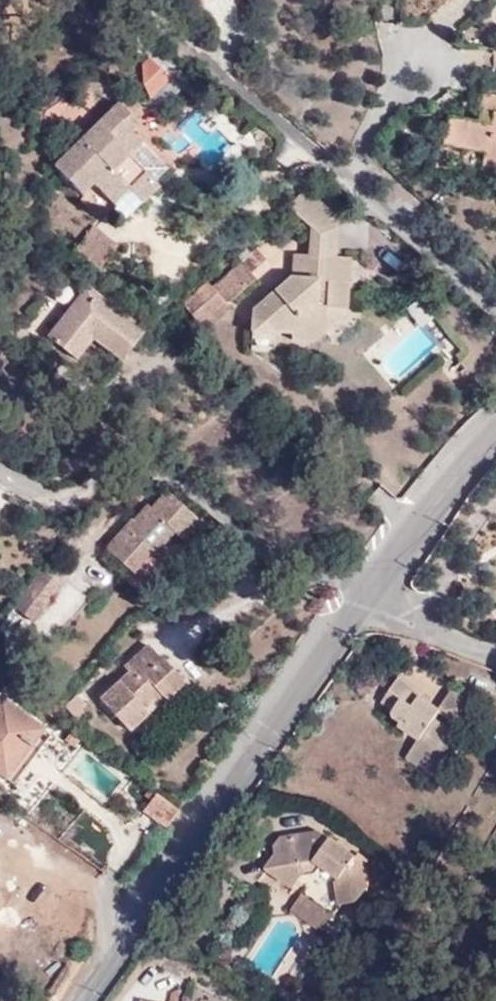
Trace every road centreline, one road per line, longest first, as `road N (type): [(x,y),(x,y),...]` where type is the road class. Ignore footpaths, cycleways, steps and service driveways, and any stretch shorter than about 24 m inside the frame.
road 1 (tertiary): [(78,1000),(364,590)]
road 2 (residential): [(49,502),(111,447),(364,590)]
road 3 (tertiary): [(364,590),(495,434)]
road 4 (residential): [(495,296),(350,174)]
road 5 (residential): [(350,174),(397,92),(442,37)]

